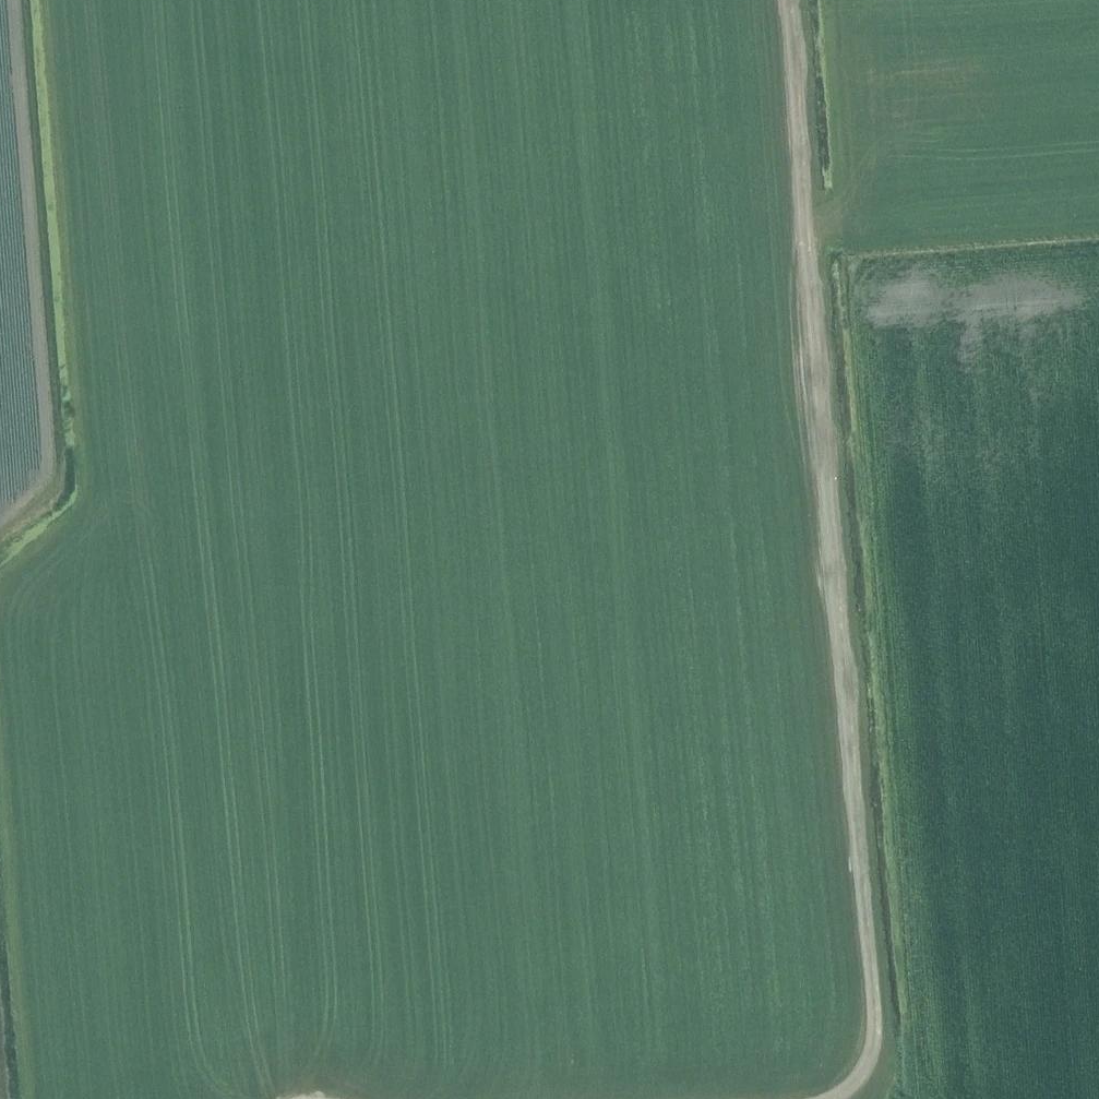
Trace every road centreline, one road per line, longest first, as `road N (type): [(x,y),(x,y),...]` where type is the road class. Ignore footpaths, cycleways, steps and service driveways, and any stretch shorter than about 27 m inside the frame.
road 1 (track): [(783,0),(872,1024),(857,1075),(824,1098)]

